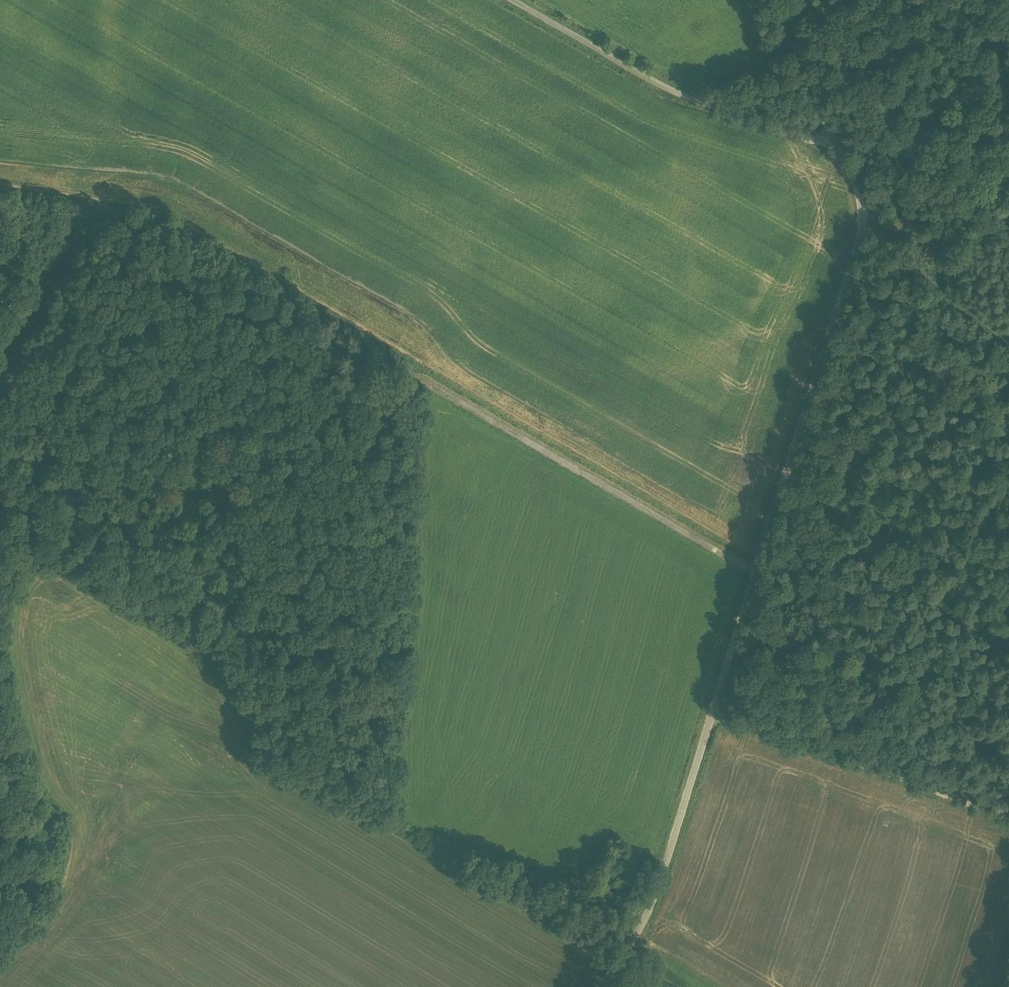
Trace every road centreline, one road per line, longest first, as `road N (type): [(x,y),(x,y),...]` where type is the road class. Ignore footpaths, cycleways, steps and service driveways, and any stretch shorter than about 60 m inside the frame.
road 1 (unclassified): [(834,138),(860,198),(863,225),(652,903),(600,986)]
road 2 (track): [(427,383),(758,574)]
road 3 (unclassified): [(511,0),(705,105),(810,140),(834,138)]
road 4 (unclassified): [(772,0),(834,138)]

